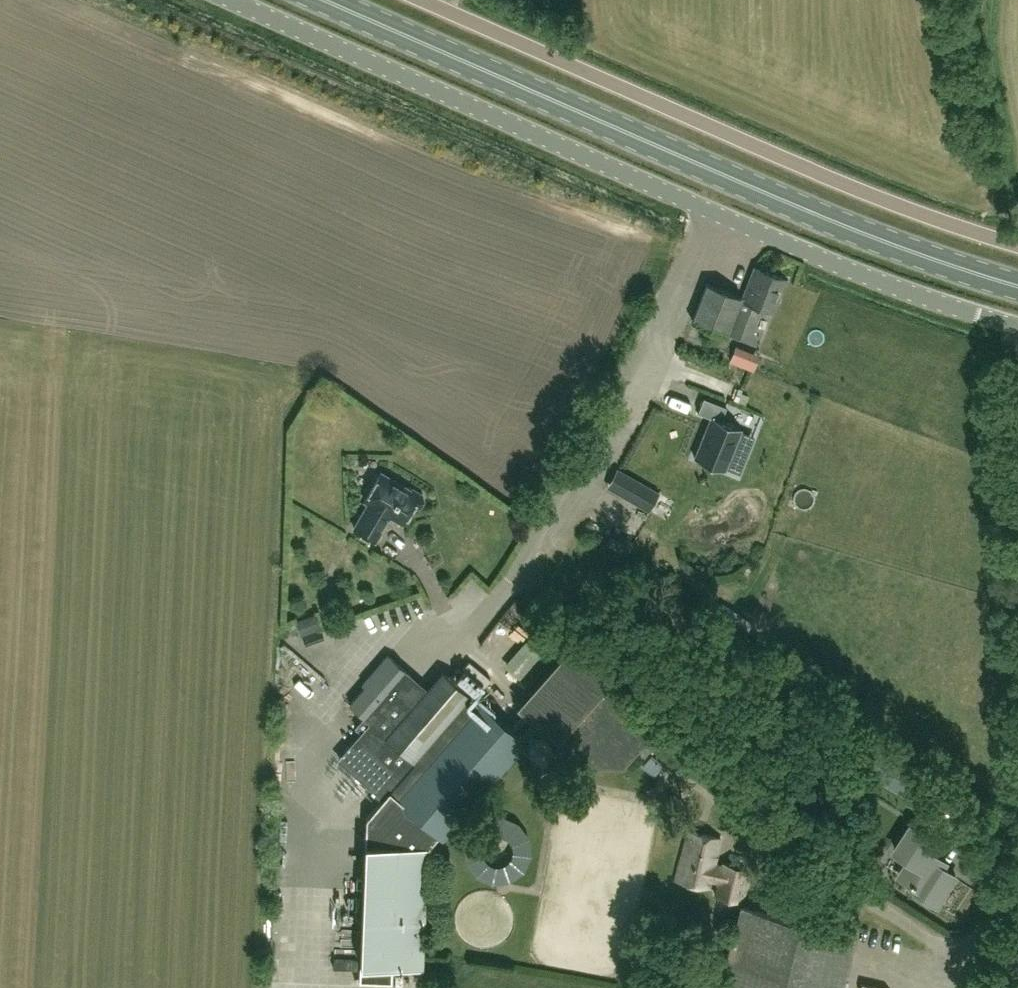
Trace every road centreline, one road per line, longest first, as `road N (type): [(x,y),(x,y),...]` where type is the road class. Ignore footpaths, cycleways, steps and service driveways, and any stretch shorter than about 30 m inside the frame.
road 1 (unclassified): [(1017,325),(841,266),(232,0)]
road 2 (primary): [(324,0),(796,205),(1017,286)]
road 3 (unclassified): [(421,0),(893,204),(1017,245)]
road 4 (unclassified): [(968,987),(1017,878)]

